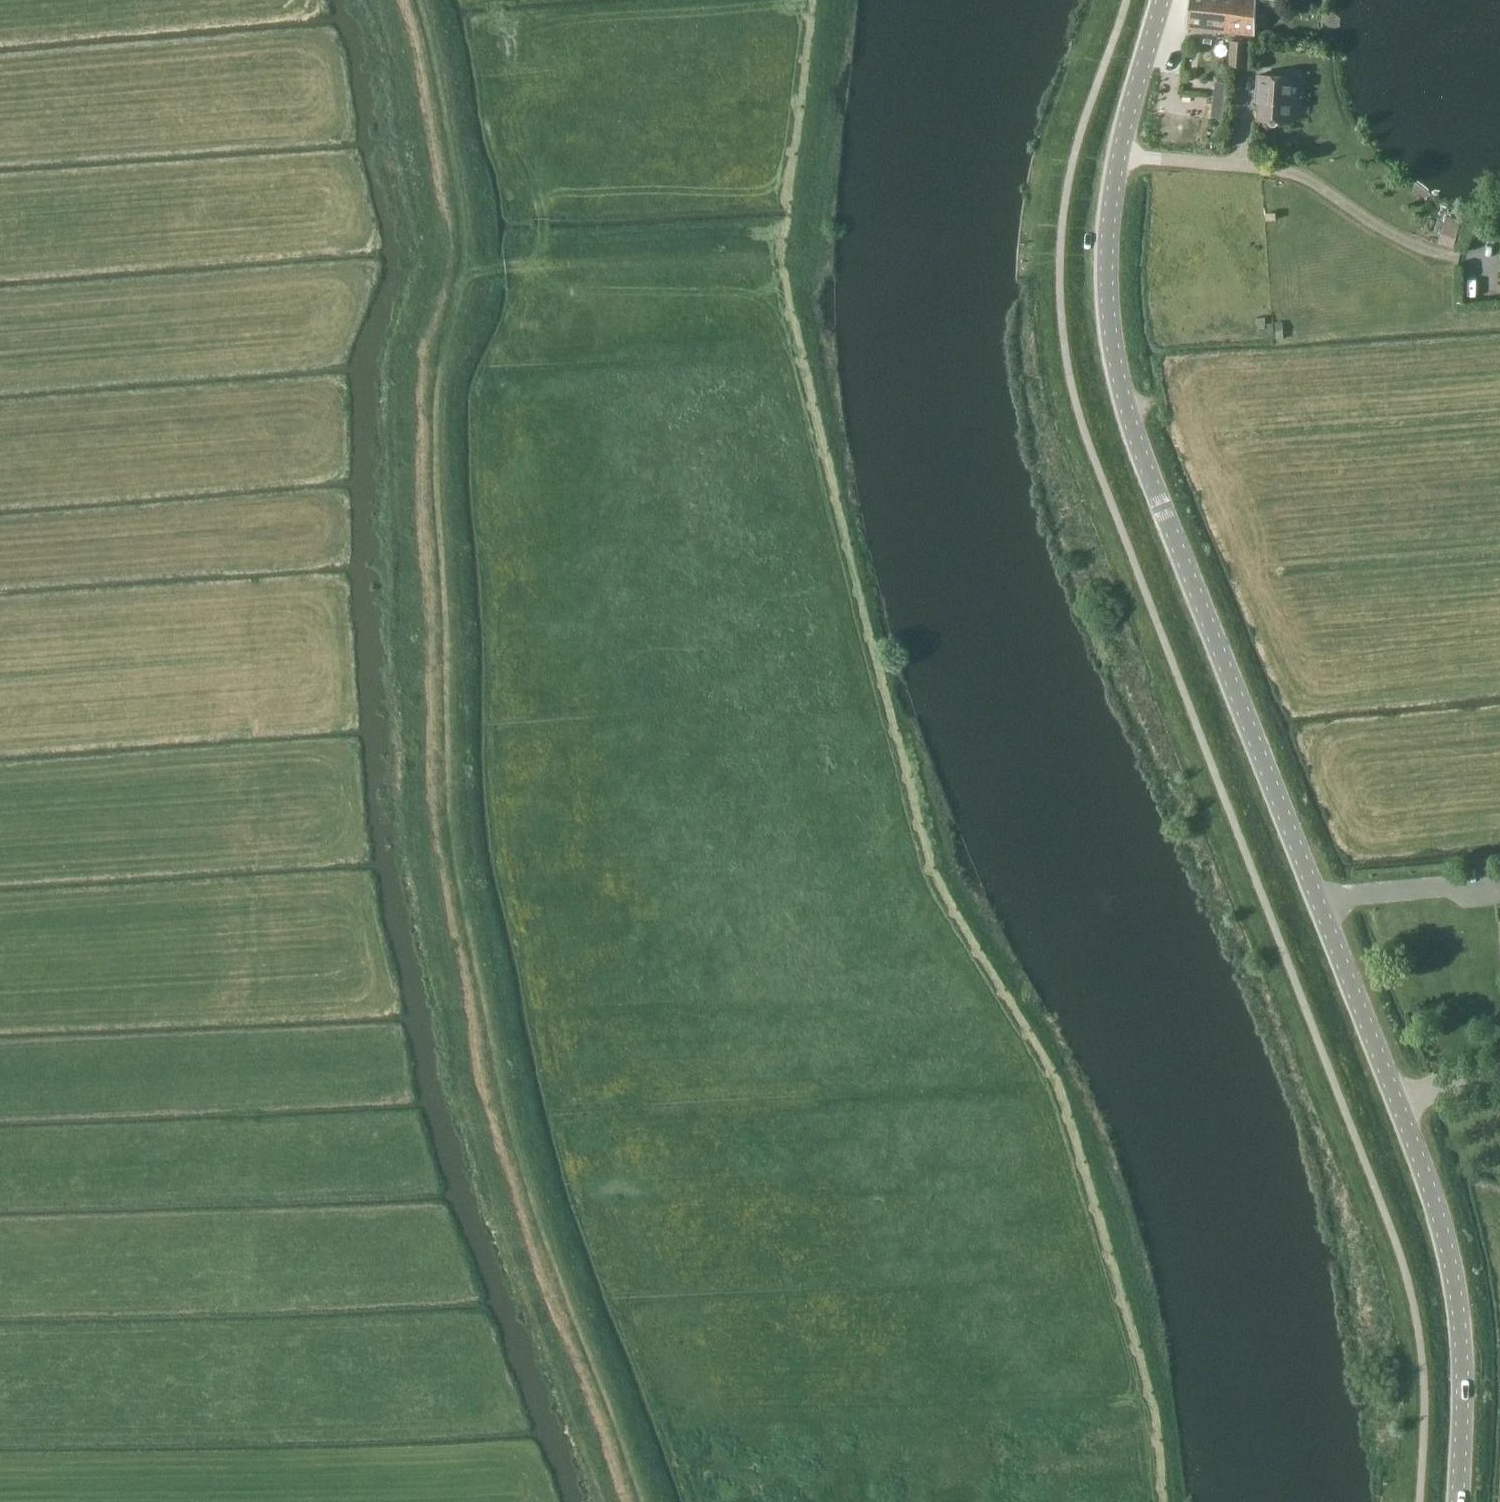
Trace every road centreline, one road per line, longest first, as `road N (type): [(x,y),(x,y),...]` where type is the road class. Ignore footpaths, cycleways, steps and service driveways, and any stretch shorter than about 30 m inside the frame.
road 1 (tertiary): [(1458,1501),(1460,1312),(1443,1219),(1153,483),(1118,372),(1108,228),(1122,137),(1162,0)]

